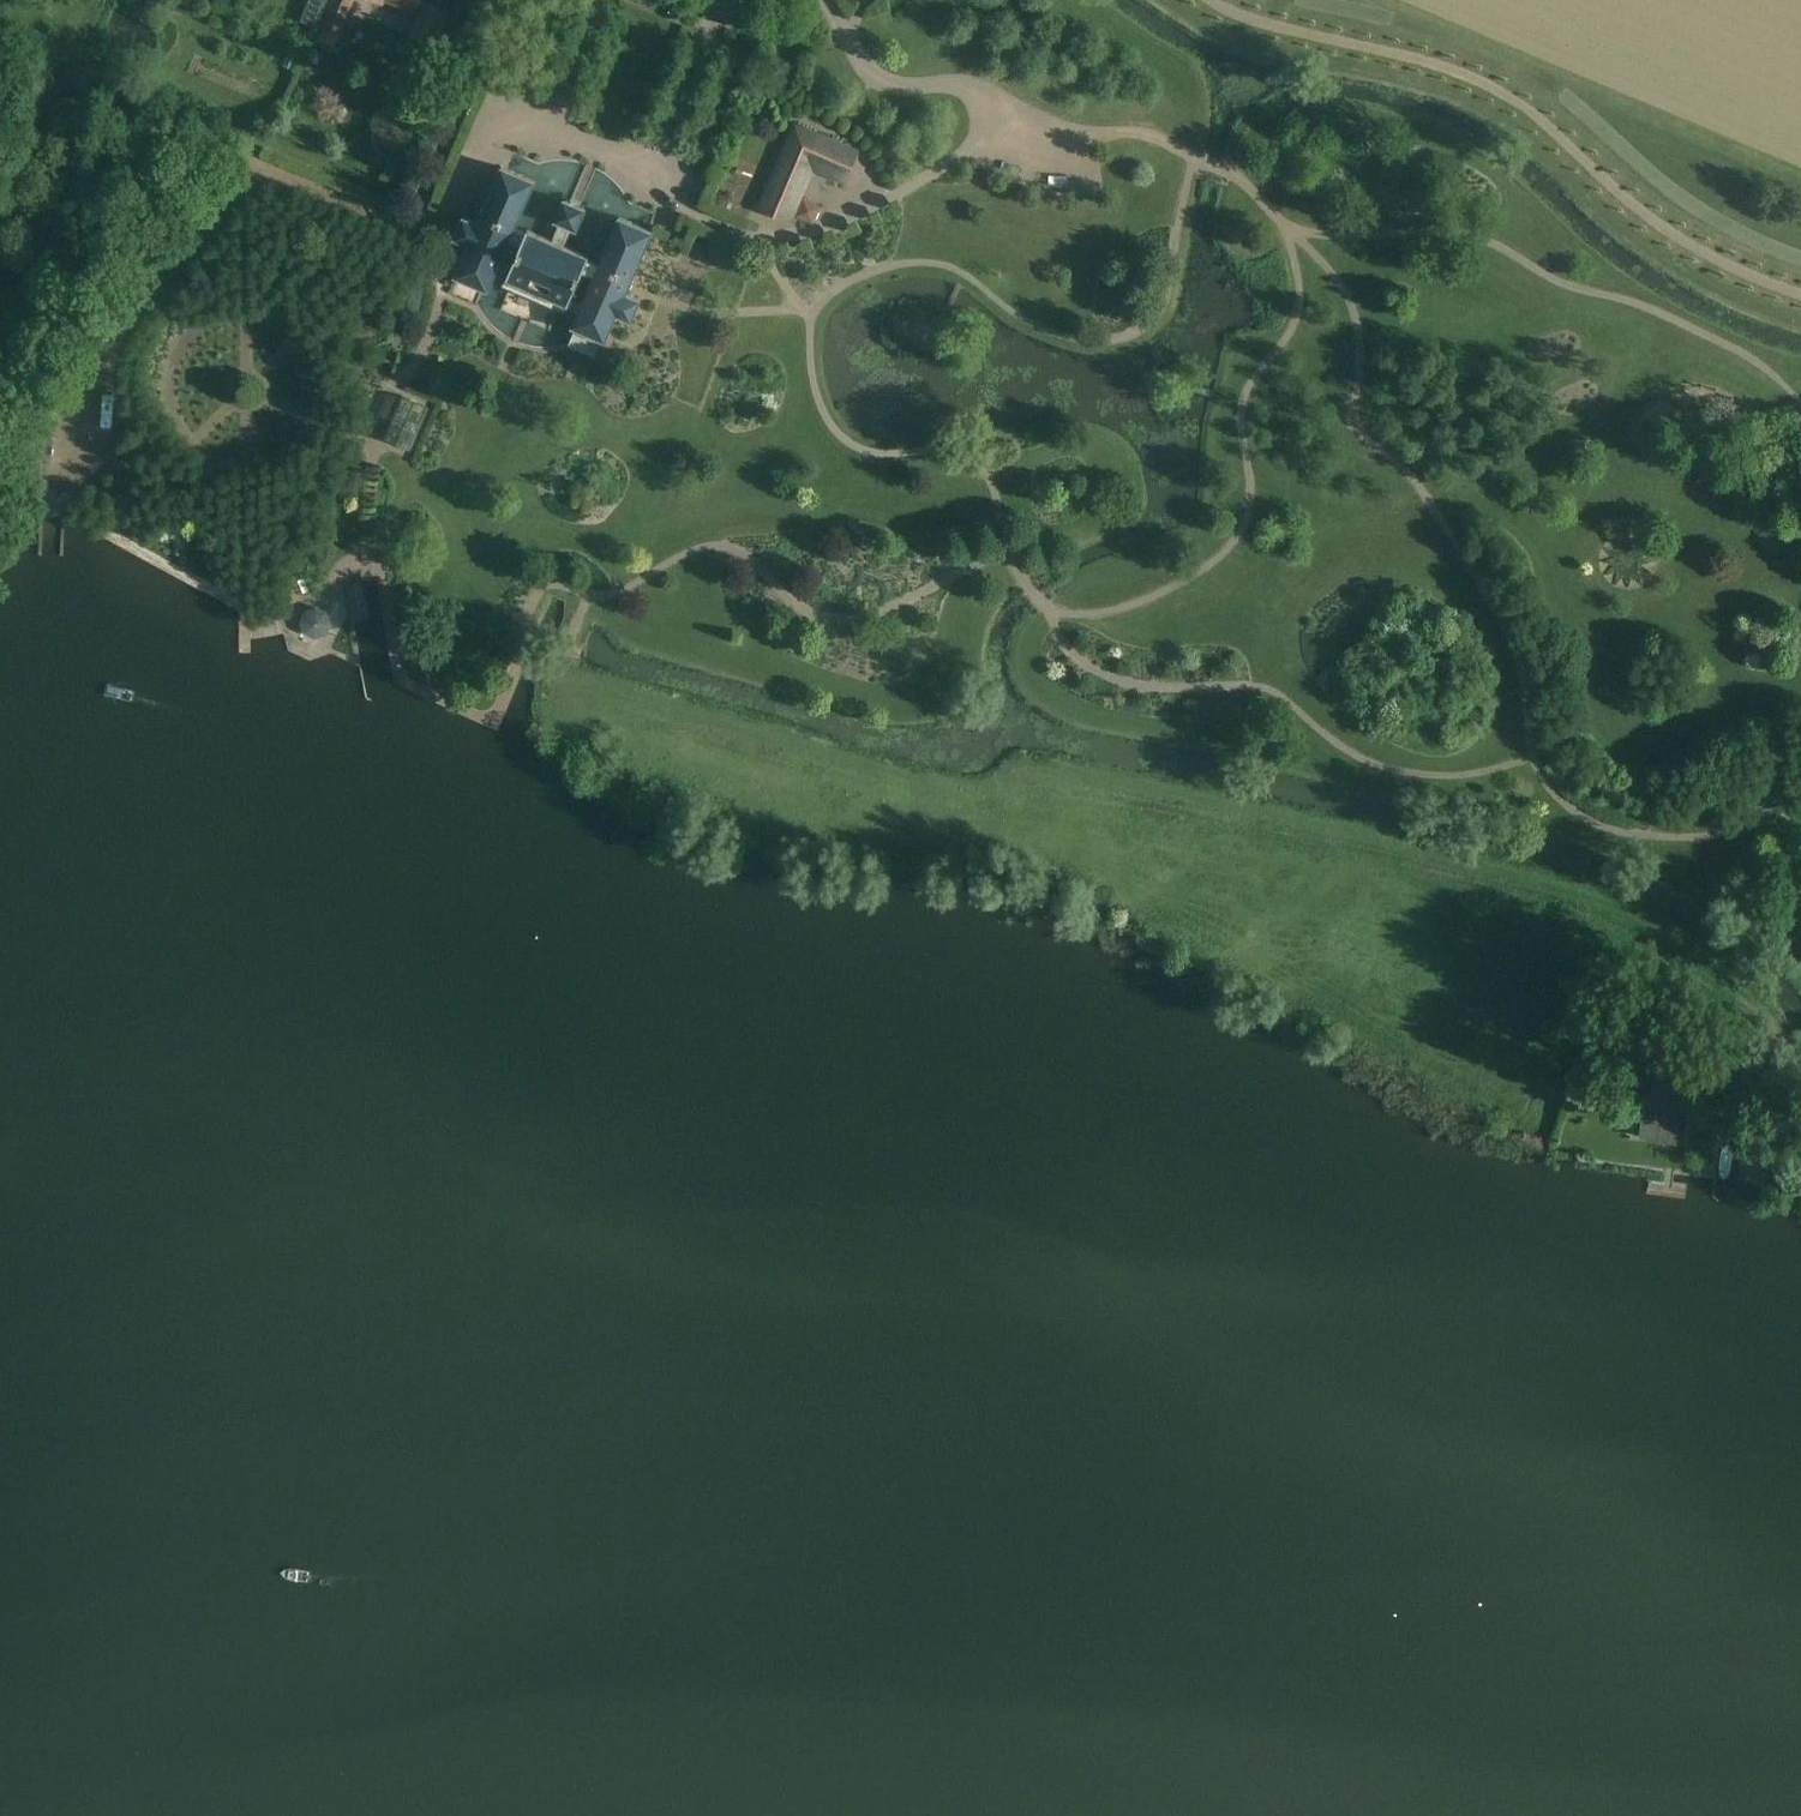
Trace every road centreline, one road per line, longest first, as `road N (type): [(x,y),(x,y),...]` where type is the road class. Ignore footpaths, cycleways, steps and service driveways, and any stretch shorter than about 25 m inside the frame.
road 1 (track): [(583,590),(562,651),(573,679),(968,797),(1020,777),(1079,779),(1541,896),(1682,950),(1730,985),(1800,1057)]
road 2 (track): [(52,520),(62,460),(124,338),(216,245),(264,182),(293,184),(410,234),(513,0)]
road 3 (track): [(272,146),(396,198),(481,0)]

